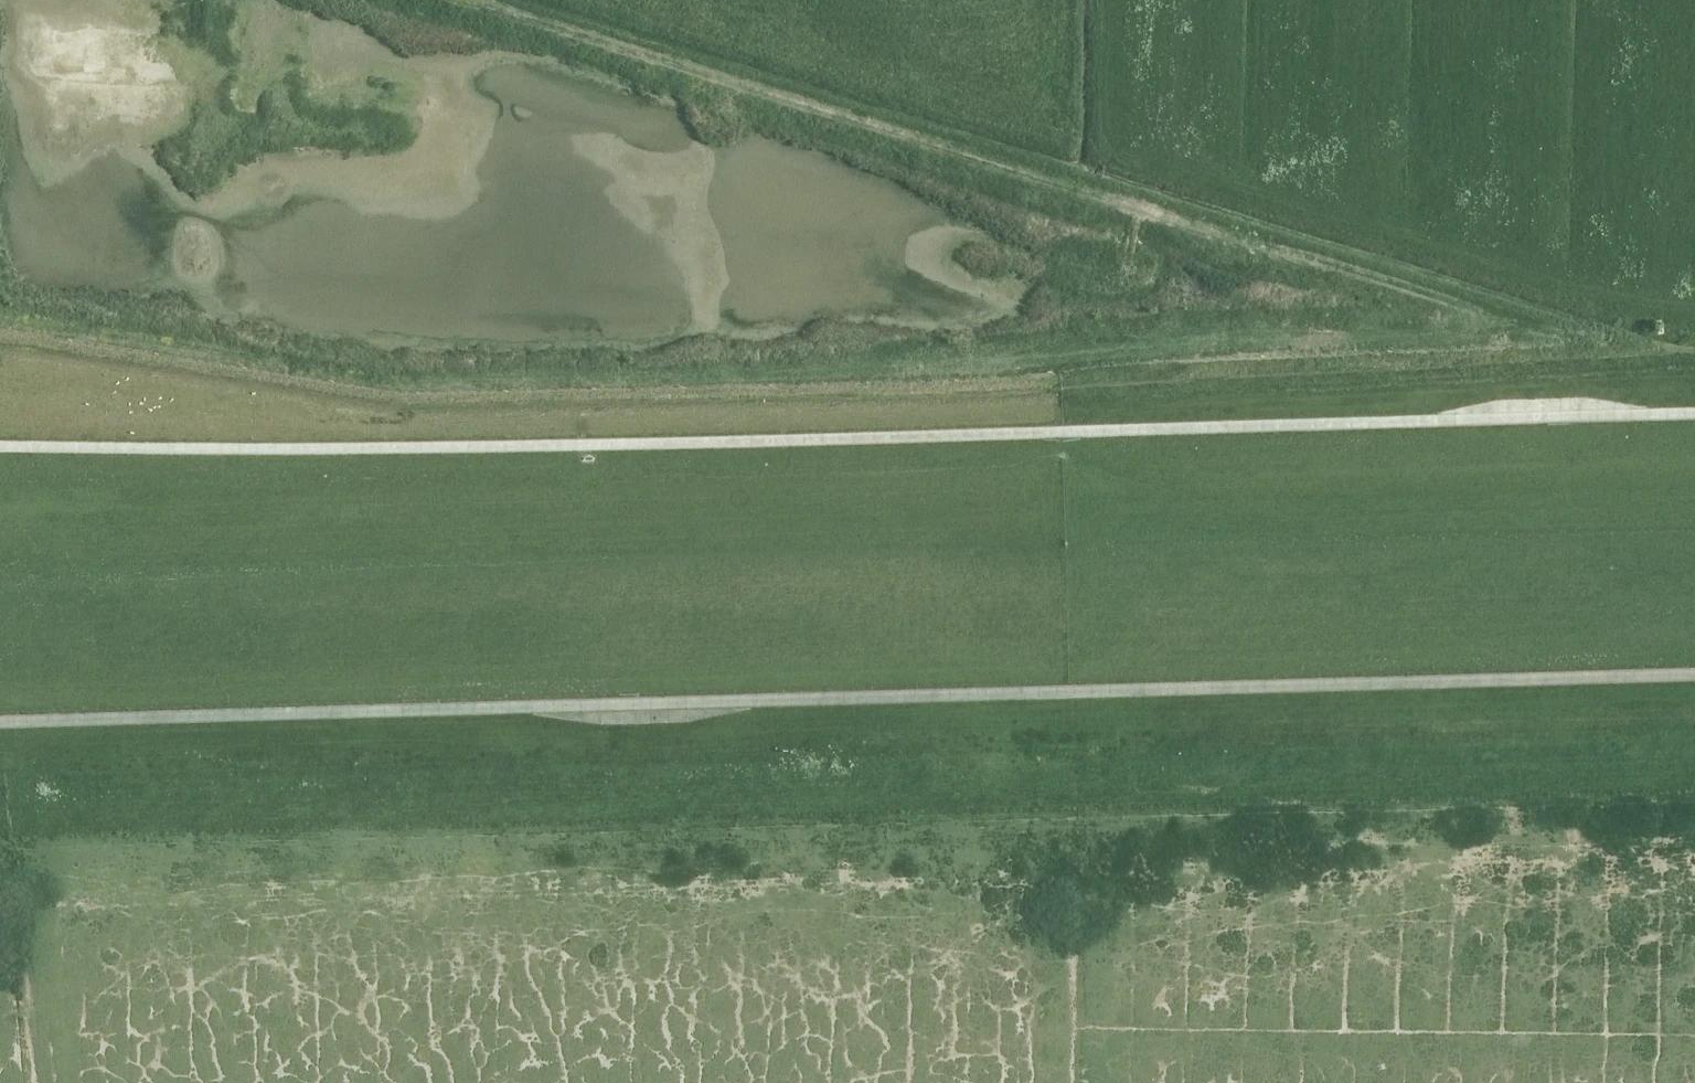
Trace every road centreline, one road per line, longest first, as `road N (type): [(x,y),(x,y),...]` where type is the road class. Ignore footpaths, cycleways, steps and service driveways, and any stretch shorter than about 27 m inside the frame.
road 1 (track): [(0,722),(1694,675)]
road 2 (track): [(0,447),(404,448),(1694,414)]

